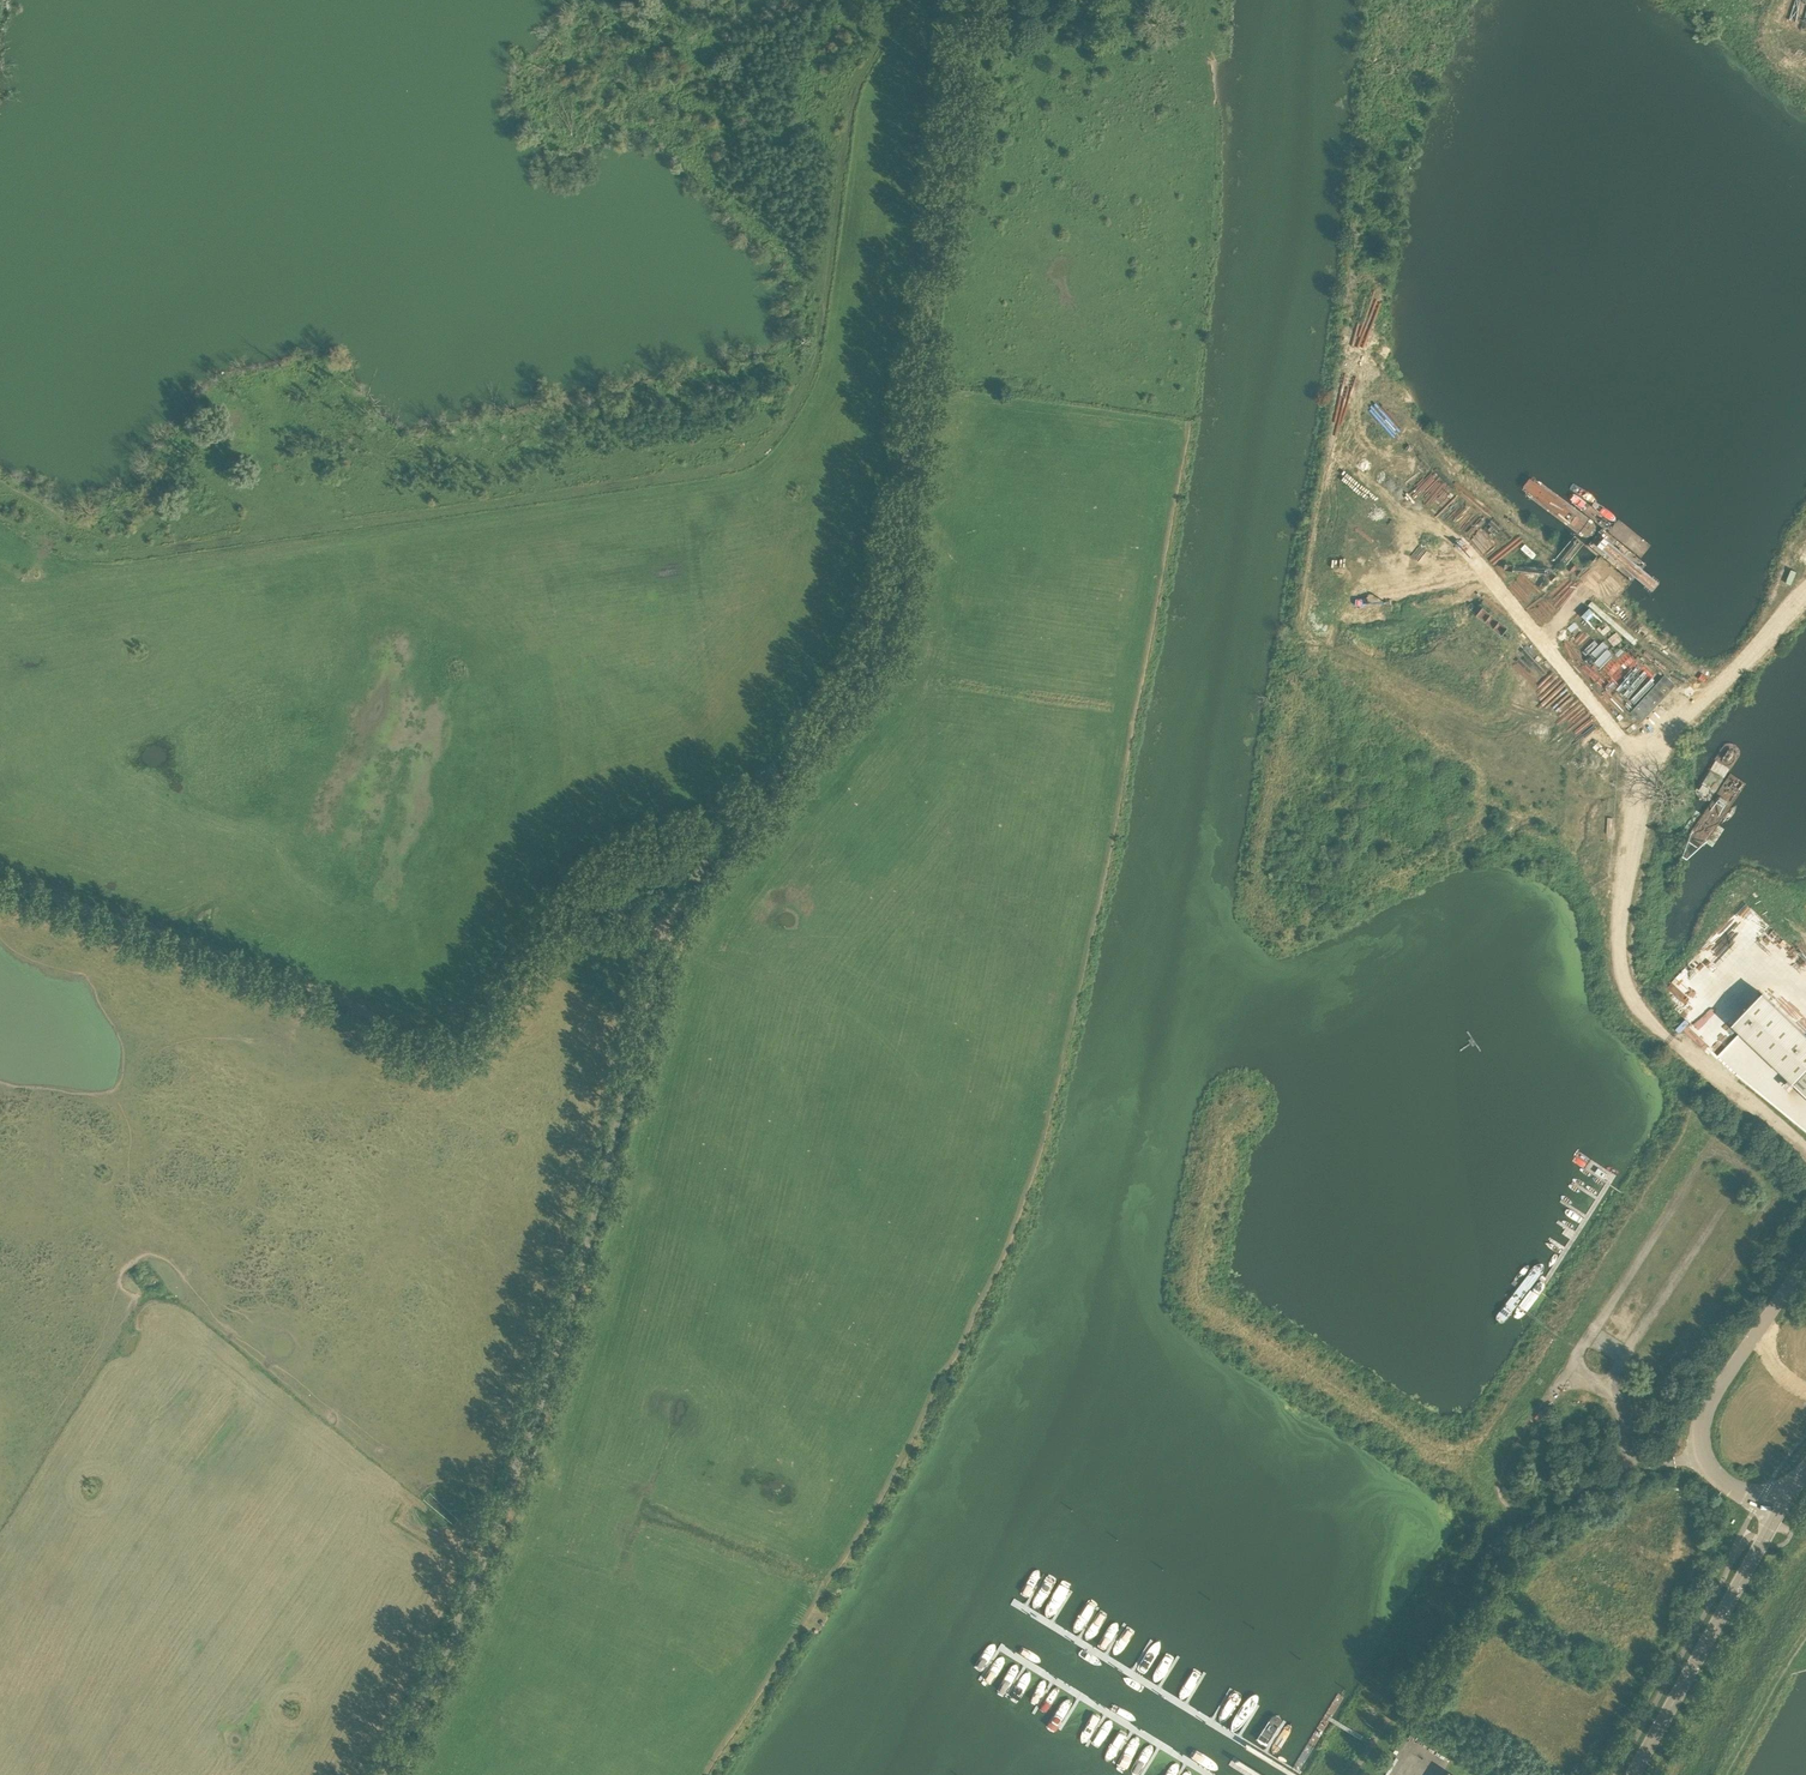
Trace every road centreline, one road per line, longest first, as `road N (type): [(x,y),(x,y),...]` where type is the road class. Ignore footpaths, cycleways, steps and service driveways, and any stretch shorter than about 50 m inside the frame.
road 1 (unclassified): [(1770,1517),(1715,1481),(1703,1461),(1702,1431),(1716,1393),(1805,1266)]
road 2 (tertiary): [(1634,1774),(1721,1619)]

